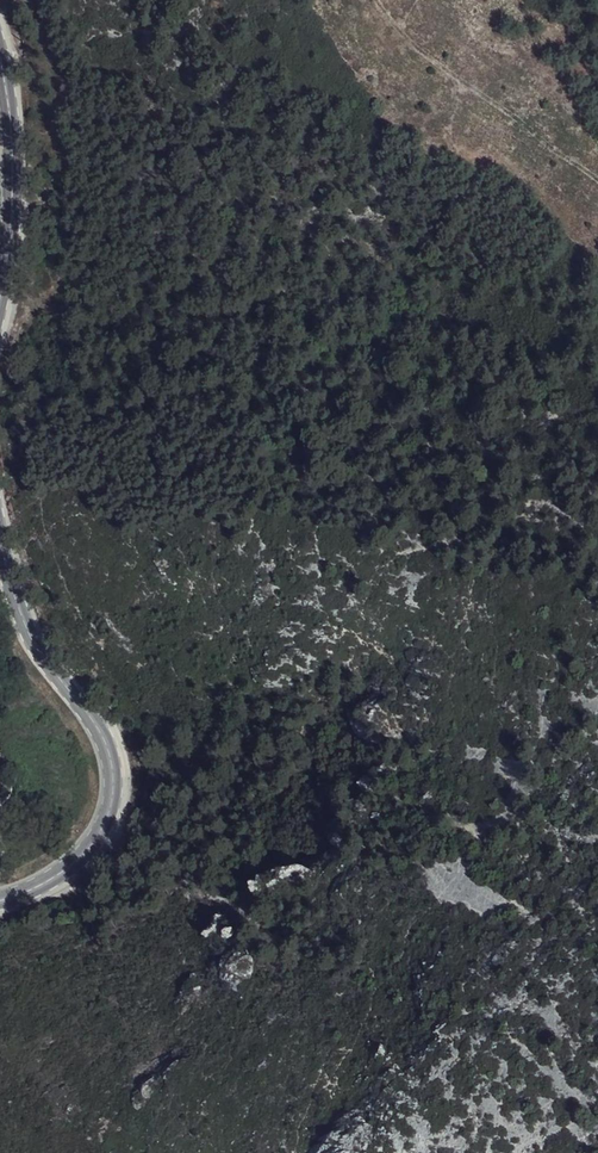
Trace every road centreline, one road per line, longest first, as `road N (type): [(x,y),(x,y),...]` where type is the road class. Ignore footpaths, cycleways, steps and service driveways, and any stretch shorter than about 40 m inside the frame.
road 1 (secondary): [(0,904),(75,876),(110,825),(112,792),(109,753),(90,715),(23,616),(0,533)]
road 2 (secondary): [(0,293),(9,225),(0,78)]

